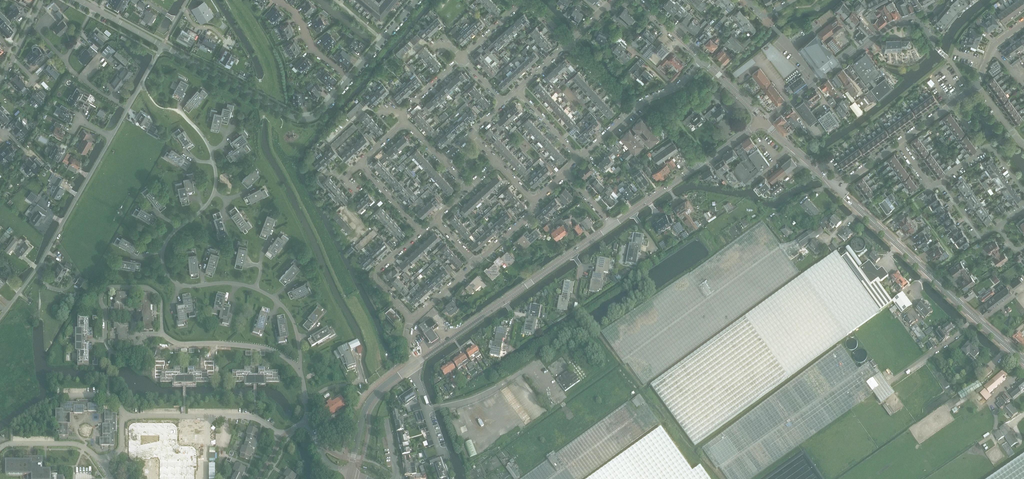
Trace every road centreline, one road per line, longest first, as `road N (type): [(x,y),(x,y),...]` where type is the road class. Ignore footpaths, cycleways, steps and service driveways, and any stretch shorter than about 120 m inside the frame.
road 1 (residential): [(298,370),(292,320),(268,294),(230,283),(185,286),(167,274),(165,243),(209,202),(215,183),(210,148),(181,111),(185,96)]
road 2 (tertiary): [(1023,362),(837,189)]
road 3 (residential): [(412,367),(612,226)]
road 4 (residential): [(162,47),(301,119),(322,112),(350,79)]
road 5 (residential): [(764,122),(886,27),(947,0)]
road 6 (residential): [(0,321),(32,281),(112,137)]
road 7 (residential): [(160,334),(159,295),(144,286),(109,288),(101,301),(108,348),(126,354),(139,343)]
road 8 (residential): [(612,226),(764,122)]
road 9 (residential): [(160,334),(179,343),(272,351),(298,370)]
road 10 (residential): [(129,107),(65,62),(93,8)]
road 11 (residential): [(412,367),(365,409),(350,472)]
road 12 (residential): [(410,319),(375,281),(420,232)]

